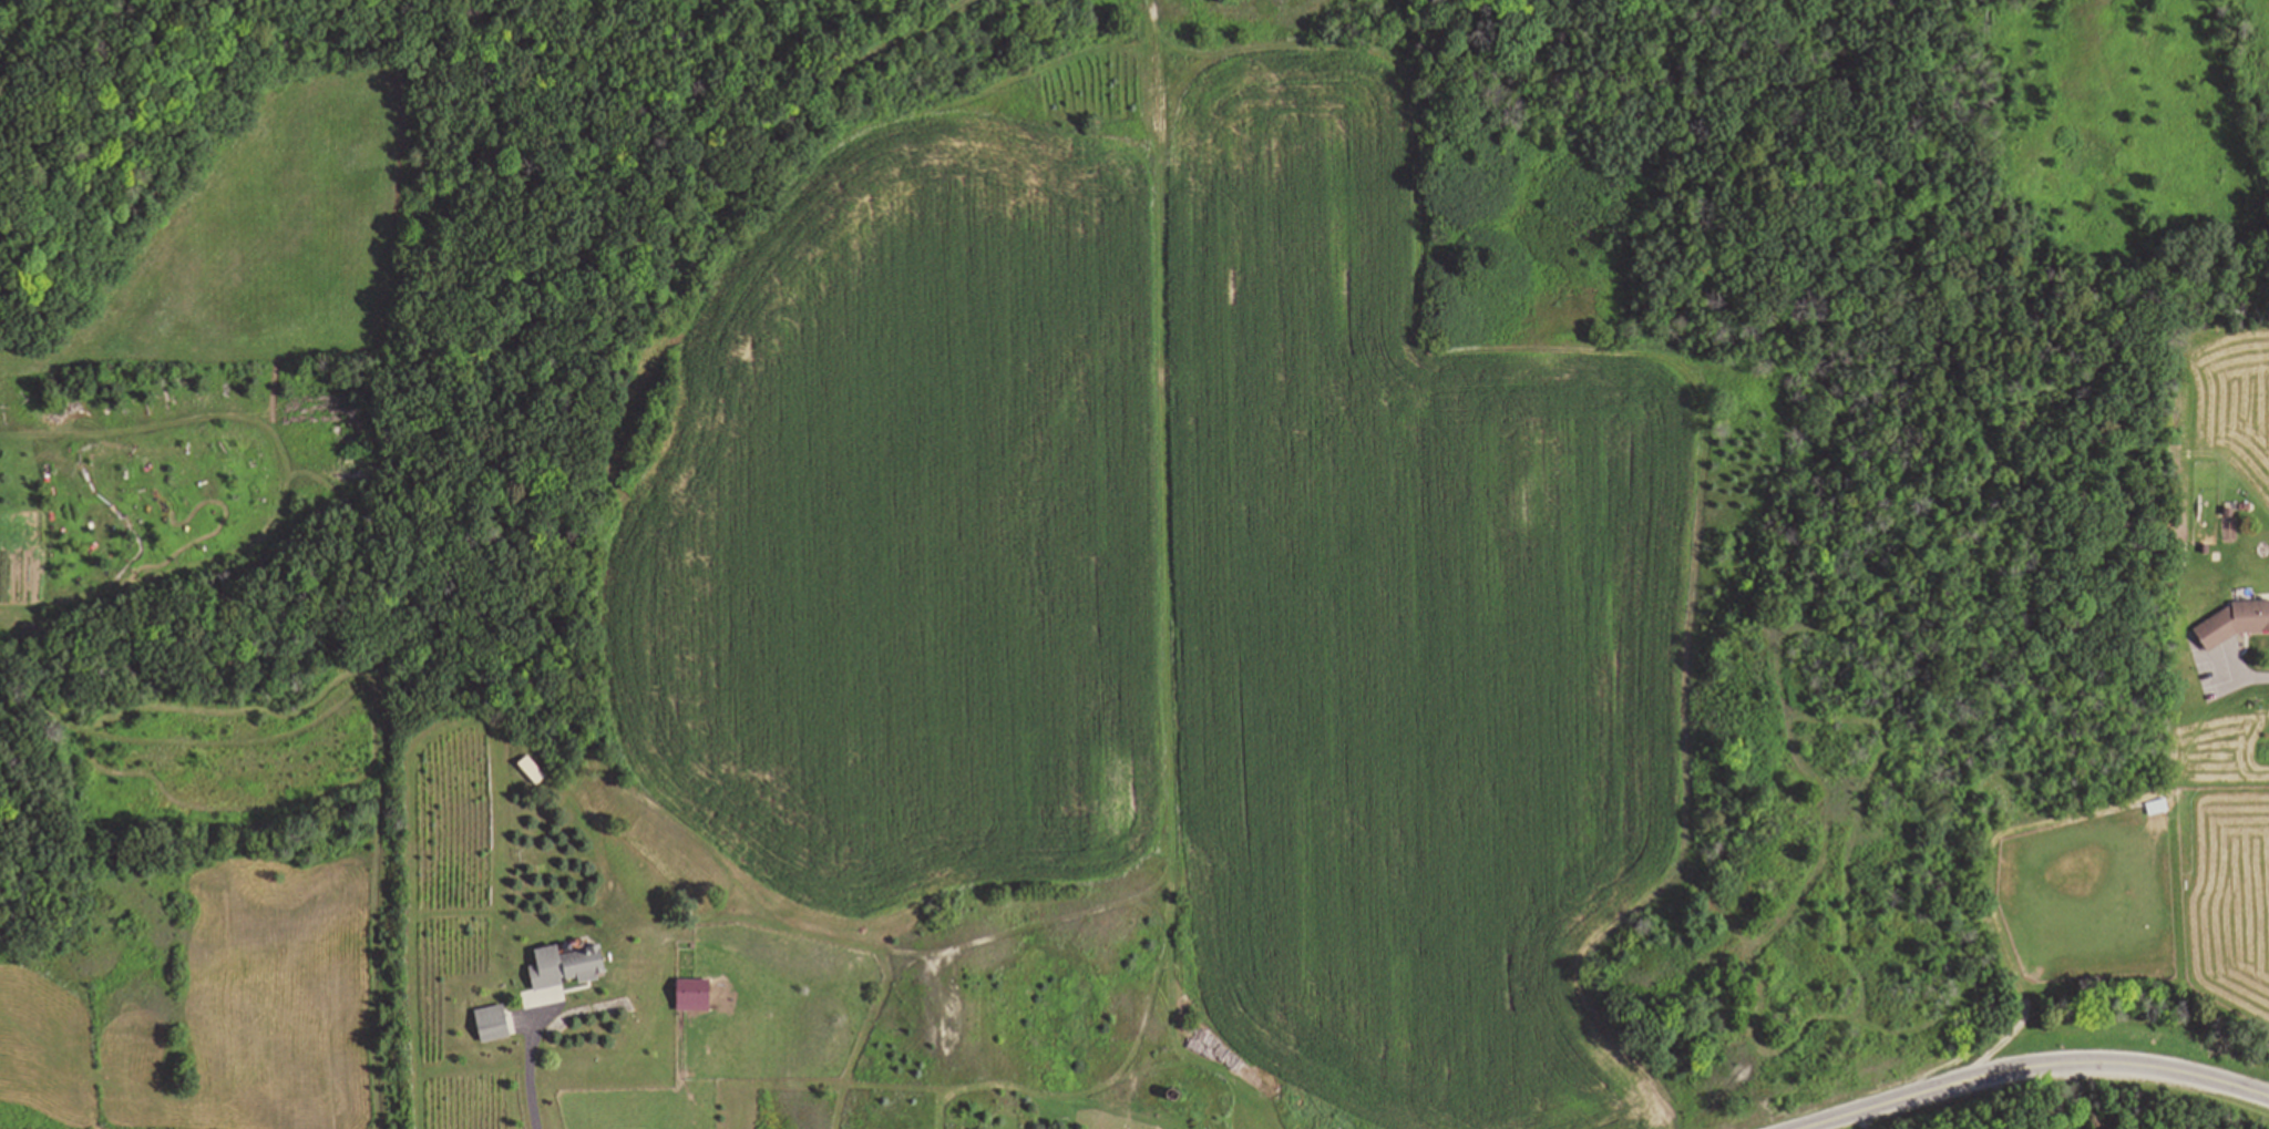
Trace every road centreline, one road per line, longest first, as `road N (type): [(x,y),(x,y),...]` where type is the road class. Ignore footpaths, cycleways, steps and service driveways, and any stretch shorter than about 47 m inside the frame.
road 1 (tertiary): [(2268,1098),(2157,1067),(2053,1064),(1797,1128)]

